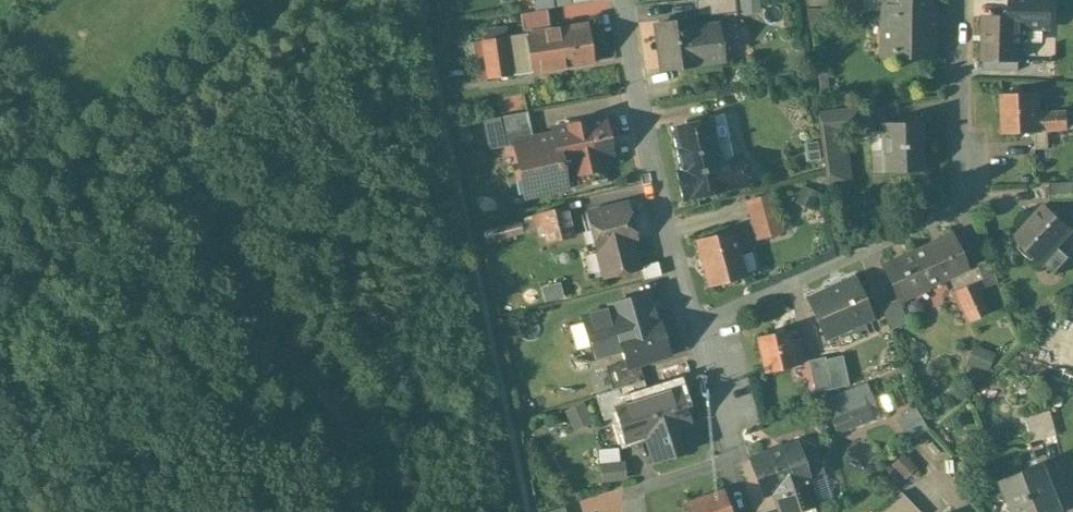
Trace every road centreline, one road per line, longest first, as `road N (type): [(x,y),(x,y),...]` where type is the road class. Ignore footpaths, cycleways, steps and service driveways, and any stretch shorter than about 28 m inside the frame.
road 1 (track): [(8,511),(135,389),(444,140)]
road 2 (residential): [(967,0),(964,184),(955,201),(942,214),(695,327)]
road 3 (track): [(137,102),(398,511)]
road 4 (residential): [(618,0),(695,327)]
road 5 (residential): [(695,327),(734,442)]

